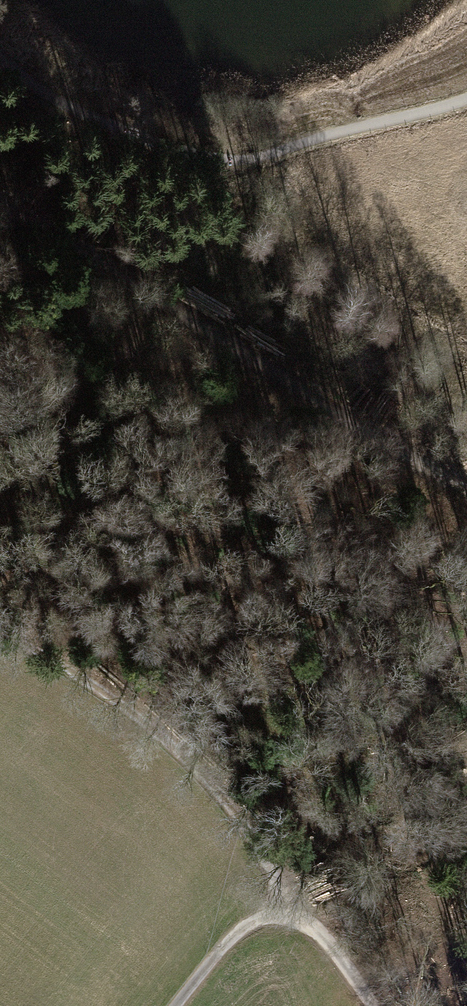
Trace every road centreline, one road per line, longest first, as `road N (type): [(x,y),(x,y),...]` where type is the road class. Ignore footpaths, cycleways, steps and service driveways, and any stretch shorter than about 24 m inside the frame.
road 1 (track): [(0,197),(396,453),(466,480)]
road 2 (track): [(372,1005),(330,939),(286,907),(269,846),(214,782),(117,698),(0,626)]
road 3 (track): [(466,100),(240,162),(157,141),(69,105),(0,56)]
road 4 (track): [(182,1005),(233,944),(286,907)]

